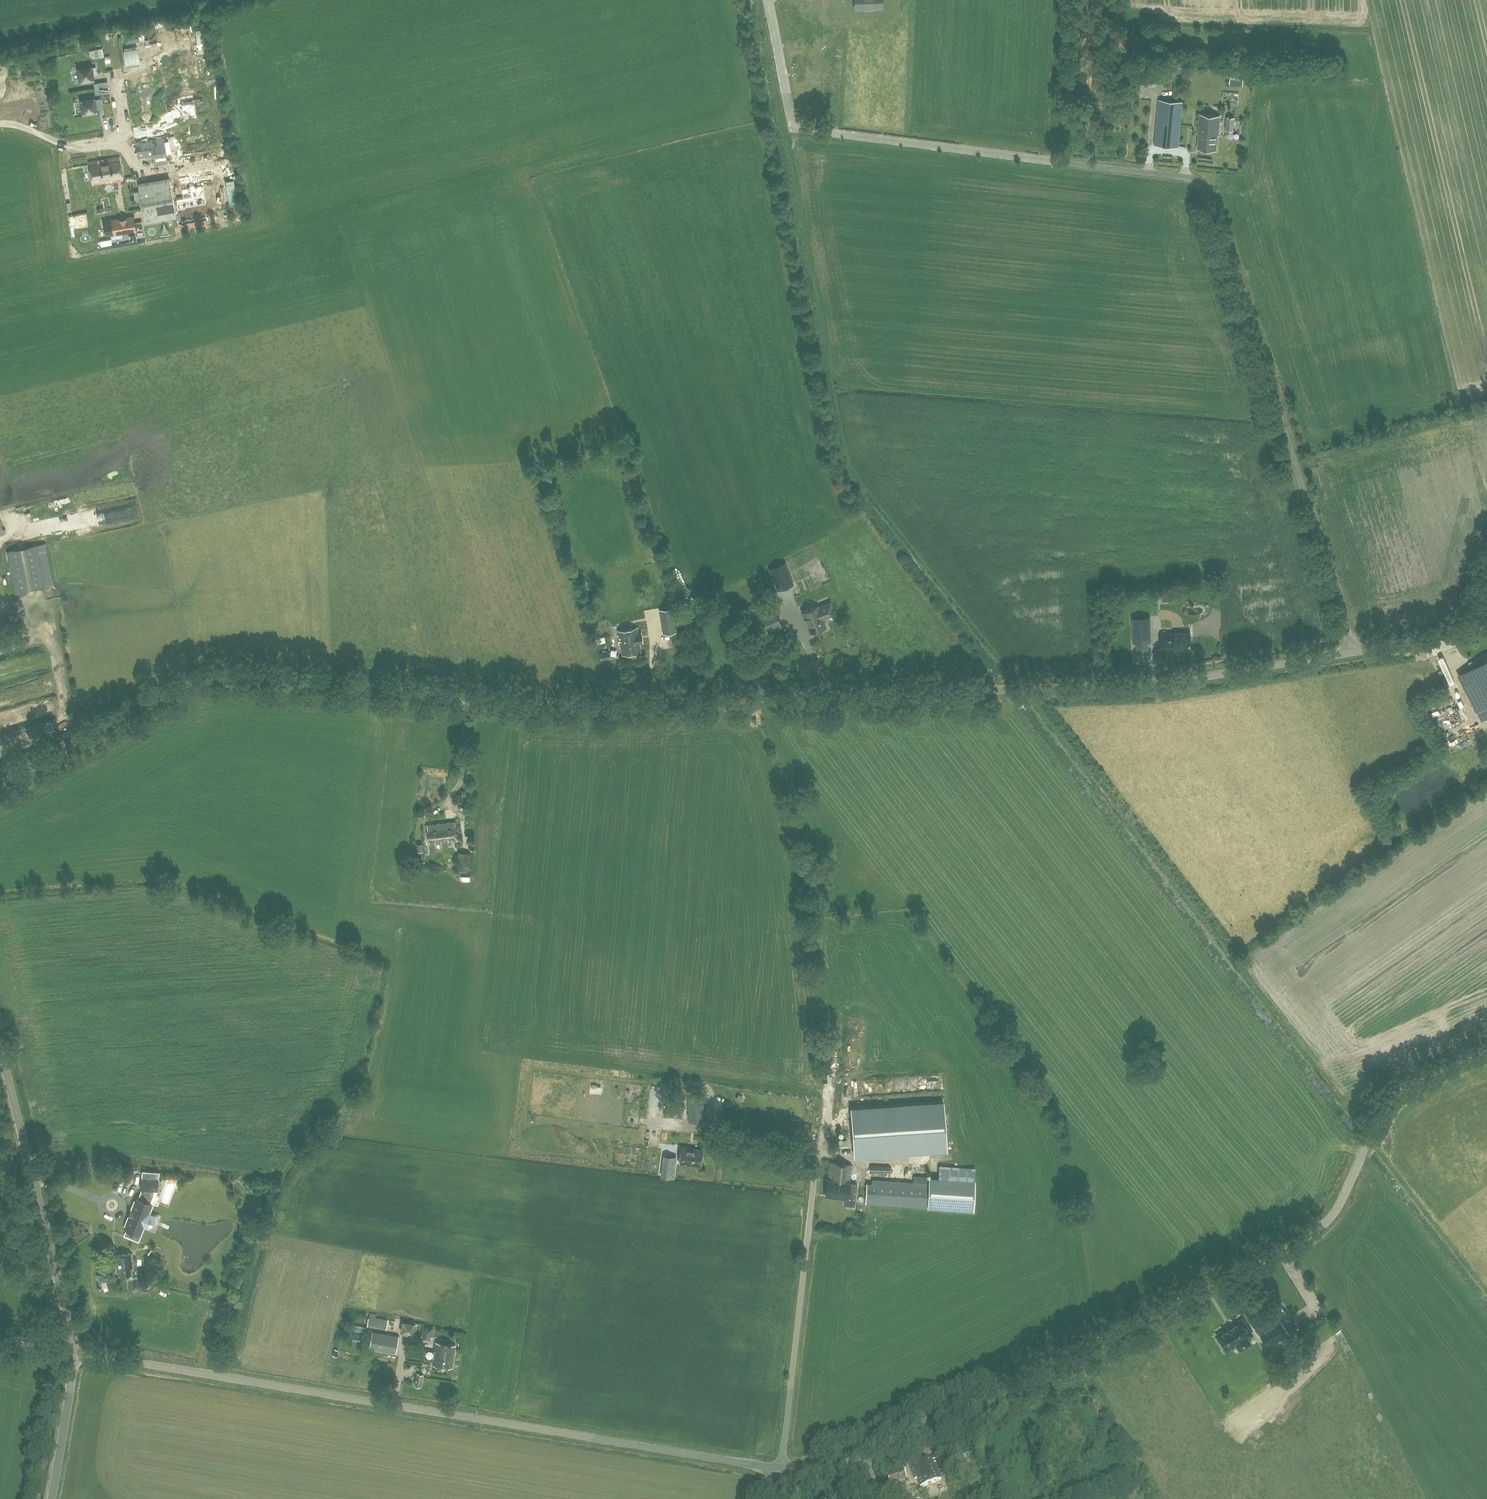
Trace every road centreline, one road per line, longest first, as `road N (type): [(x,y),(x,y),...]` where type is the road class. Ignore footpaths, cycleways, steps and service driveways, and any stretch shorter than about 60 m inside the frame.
road 1 (unclassified): [(0,787),(191,685),(235,674),(470,698),(681,705),(1189,684),(1436,640),(1486,621)]
road 2 (unclassified): [(778,1469),(855,1457),(1310,1237),(1342,1201),(1397,1094),(1486,1051)]
road 3 (unclassified): [(778,1469),(77,1354)]
road 4 (unclassified): [(778,1469),(818,1150)]
road 5 (unclassified): [(77,1354),(0,1050)]
road 6 (unclassified): [(53,1498),(77,1354)]

